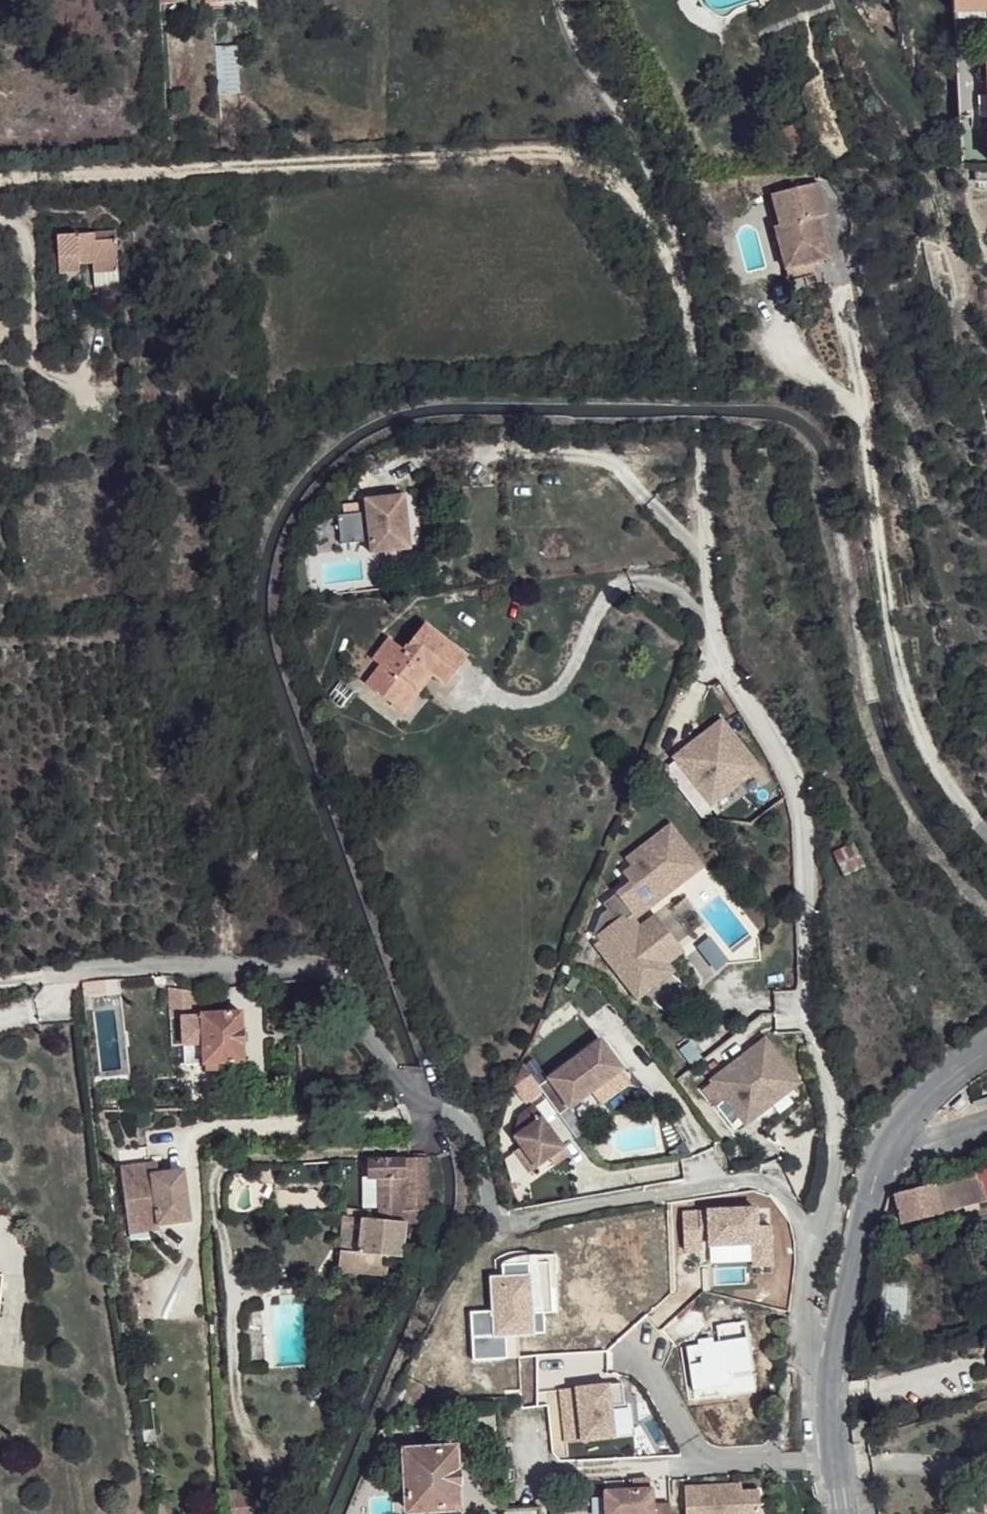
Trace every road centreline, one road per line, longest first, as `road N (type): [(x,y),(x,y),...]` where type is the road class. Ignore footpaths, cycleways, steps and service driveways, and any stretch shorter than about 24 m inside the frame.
road 1 (unclassified): [(814,1250),(838,1148),(838,1102),(805,992),(802,820),(792,771),(717,654),(707,618),(691,294),(633,139),(559,0)]
road 2 (unclassified): [(814,1250),(770,1181),(698,1183),(517,1223),(494,1220),(475,1140),(391,1071),(353,990),(332,969),(152,967),(47,976)]
road 3 (track): [(698,347),(639,201),(560,149),(0,180)]
road 4 (residential): [(836,1358),(886,1153)]
road 5 (track): [(0,217),(25,238),(31,347),(42,369),(60,378)]
road 6 (residential): [(842,1513),(833,1424),(836,1358)]
road 7 (unclassified): [(886,1153),(937,1088),(986,1052)]
road 8 (unclassified): [(836,1358),(809,1338),(814,1250)]

